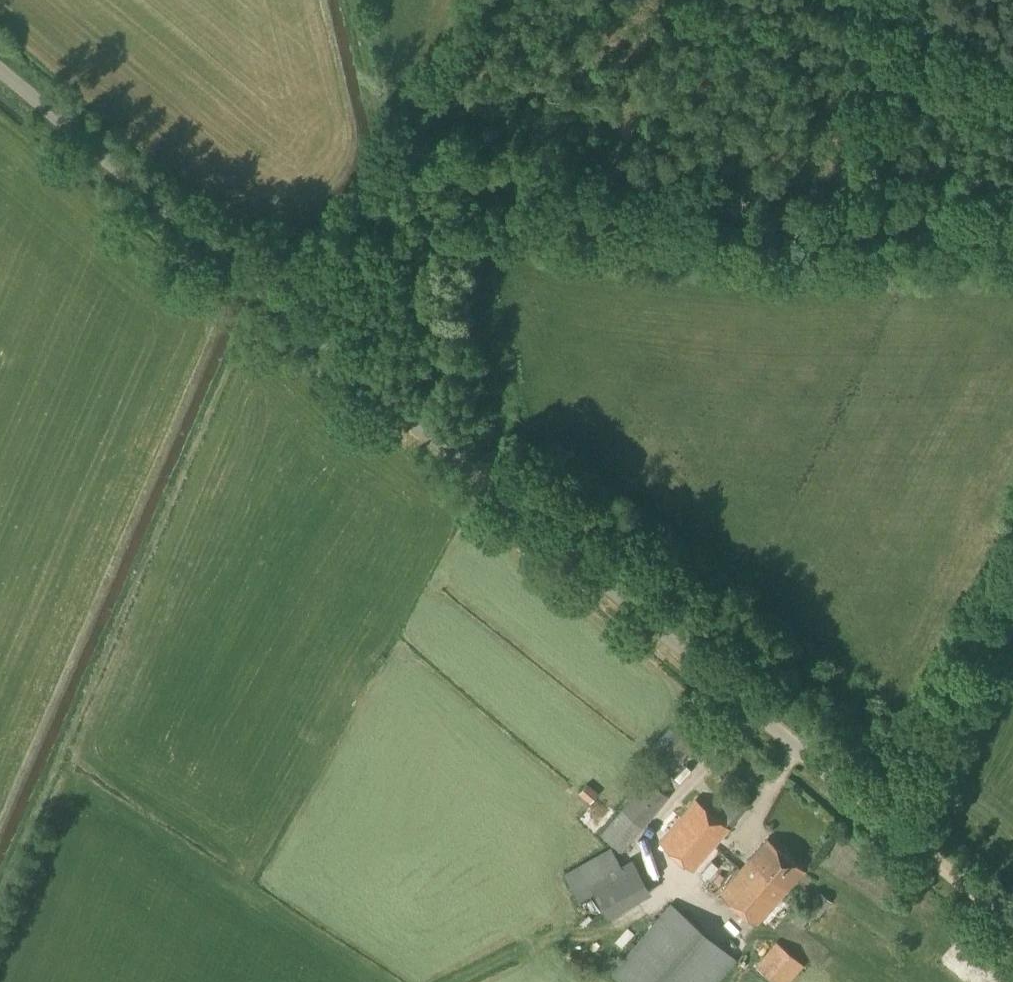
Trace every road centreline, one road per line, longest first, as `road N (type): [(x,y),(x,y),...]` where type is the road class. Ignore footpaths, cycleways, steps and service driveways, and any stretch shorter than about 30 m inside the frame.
road 1 (unclassified): [(905,840),(0,67)]
road 2 (track): [(1012,930),(905,840)]

